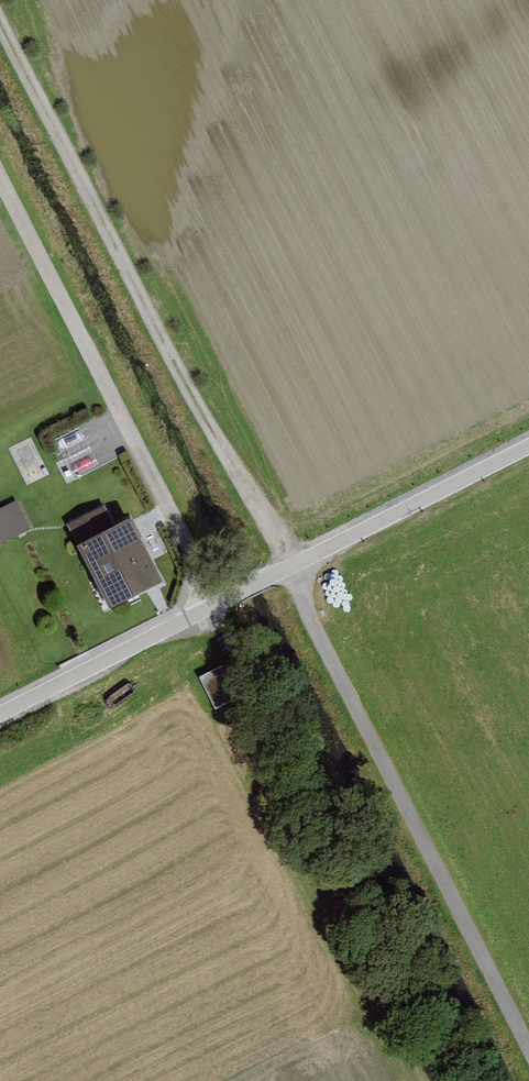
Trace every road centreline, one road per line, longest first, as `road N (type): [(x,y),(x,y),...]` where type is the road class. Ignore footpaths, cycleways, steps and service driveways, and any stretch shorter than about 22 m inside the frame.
road 1 (track): [(0,8),(286,564)]
road 2 (unclassified): [(286,564),(528,1039)]
road 3 (unclassified): [(286,564),(0,710)]
road 4 (unclassified): [(528,442),(286,564)]

